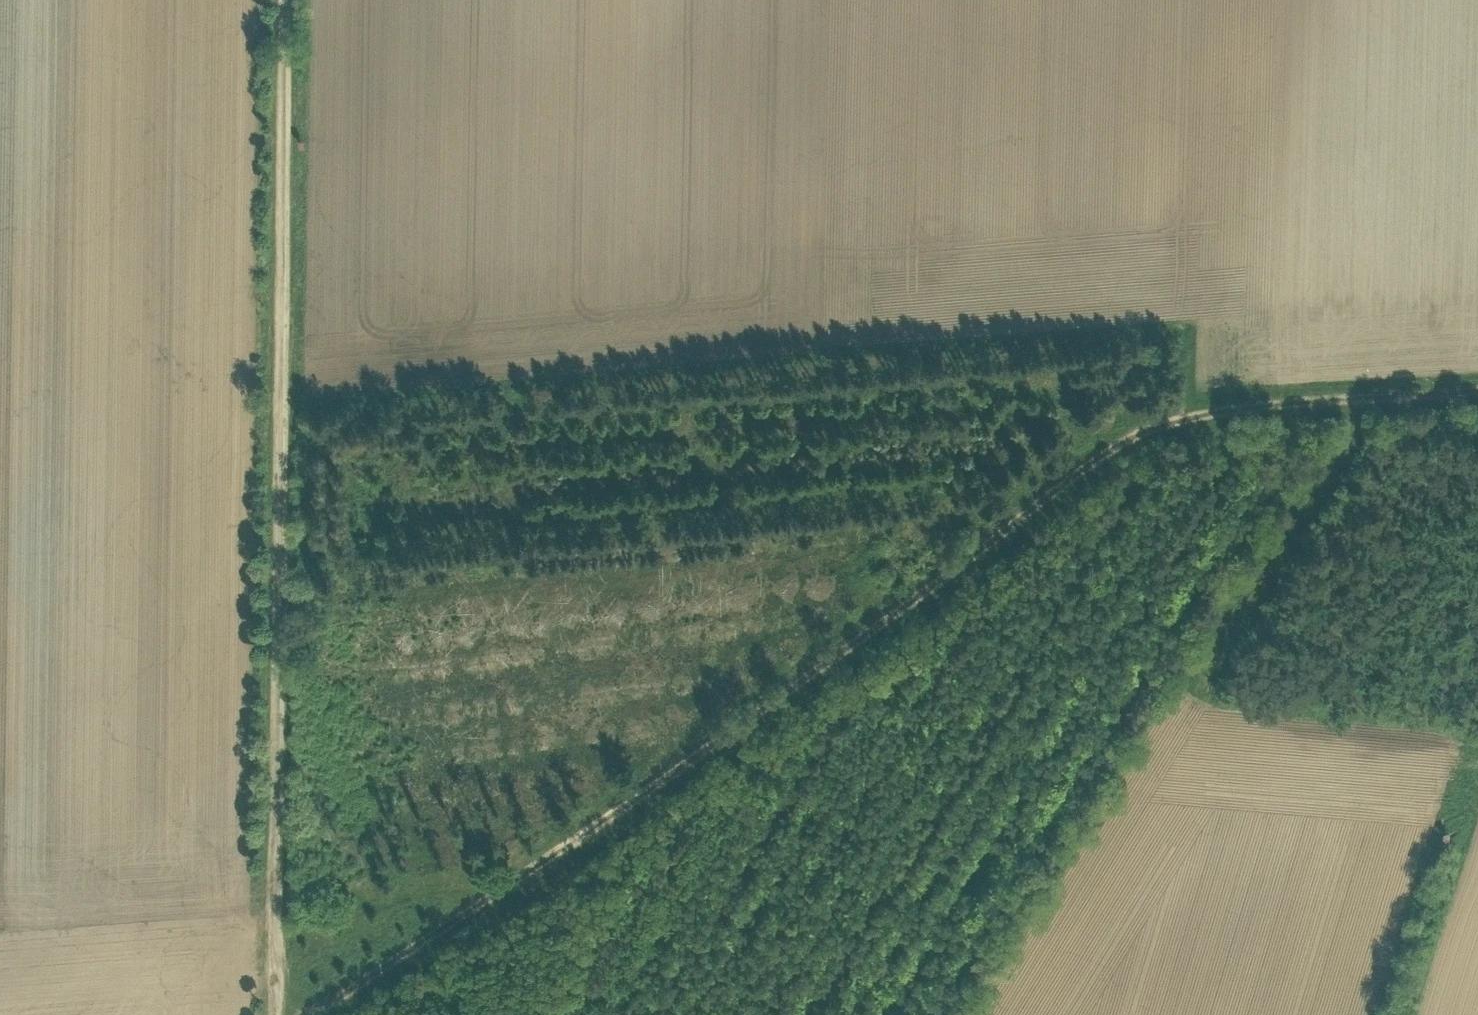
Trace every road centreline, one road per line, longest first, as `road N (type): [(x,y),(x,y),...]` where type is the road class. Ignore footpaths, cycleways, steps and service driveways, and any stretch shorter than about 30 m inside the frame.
road 1 (track): [(1362,394),(1229,400),(1133,440),(460,919),(306,1014)]
road 2 (track): [(275,1014),(287,0)]
road 3 (track): [(1477,386),(1362,394),(1337,468),(1323,476),(1207,658)]

